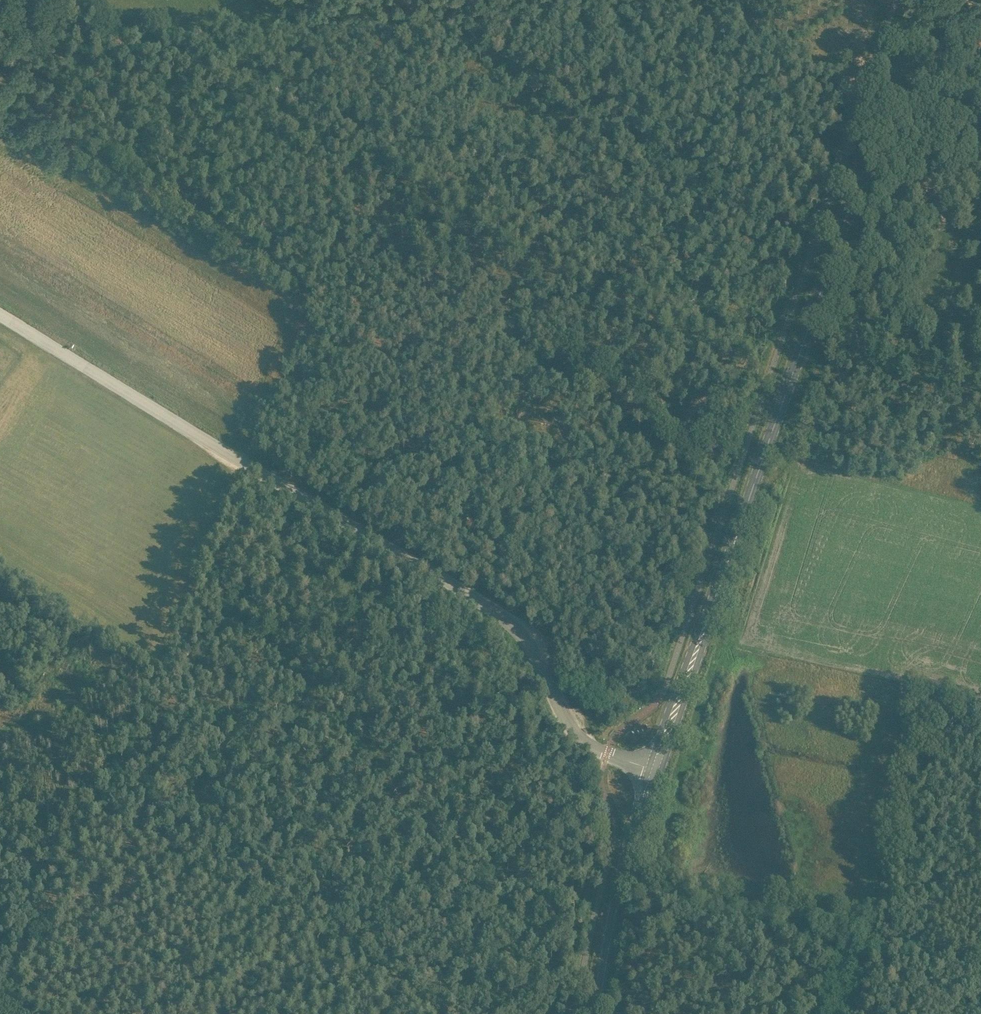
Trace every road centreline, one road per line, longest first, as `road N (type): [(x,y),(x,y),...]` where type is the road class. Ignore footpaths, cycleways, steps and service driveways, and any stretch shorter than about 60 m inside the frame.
road 1 (unclassified): [(658,772),(583,740),(510,623),(0,313)]
road 2 (secondary): [(658,772),(918,0)]
road 3 (unclassified): [(980,972),(869,934),(623,884)]
road 4 (secondary): [(623,884),(595,1013)]

